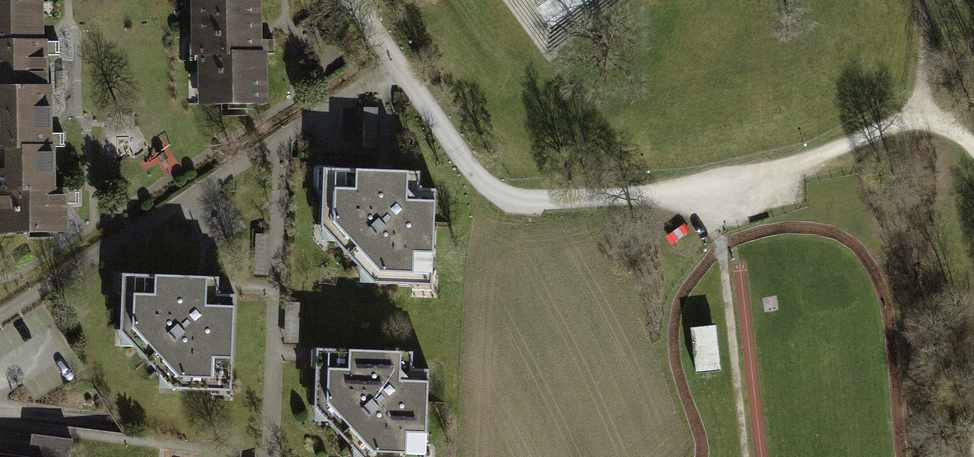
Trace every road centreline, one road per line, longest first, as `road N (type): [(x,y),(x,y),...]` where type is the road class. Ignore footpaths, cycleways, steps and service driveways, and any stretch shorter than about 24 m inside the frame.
road 1 (residential): [(349,0),(496,192),(532,201),(611,197)]

